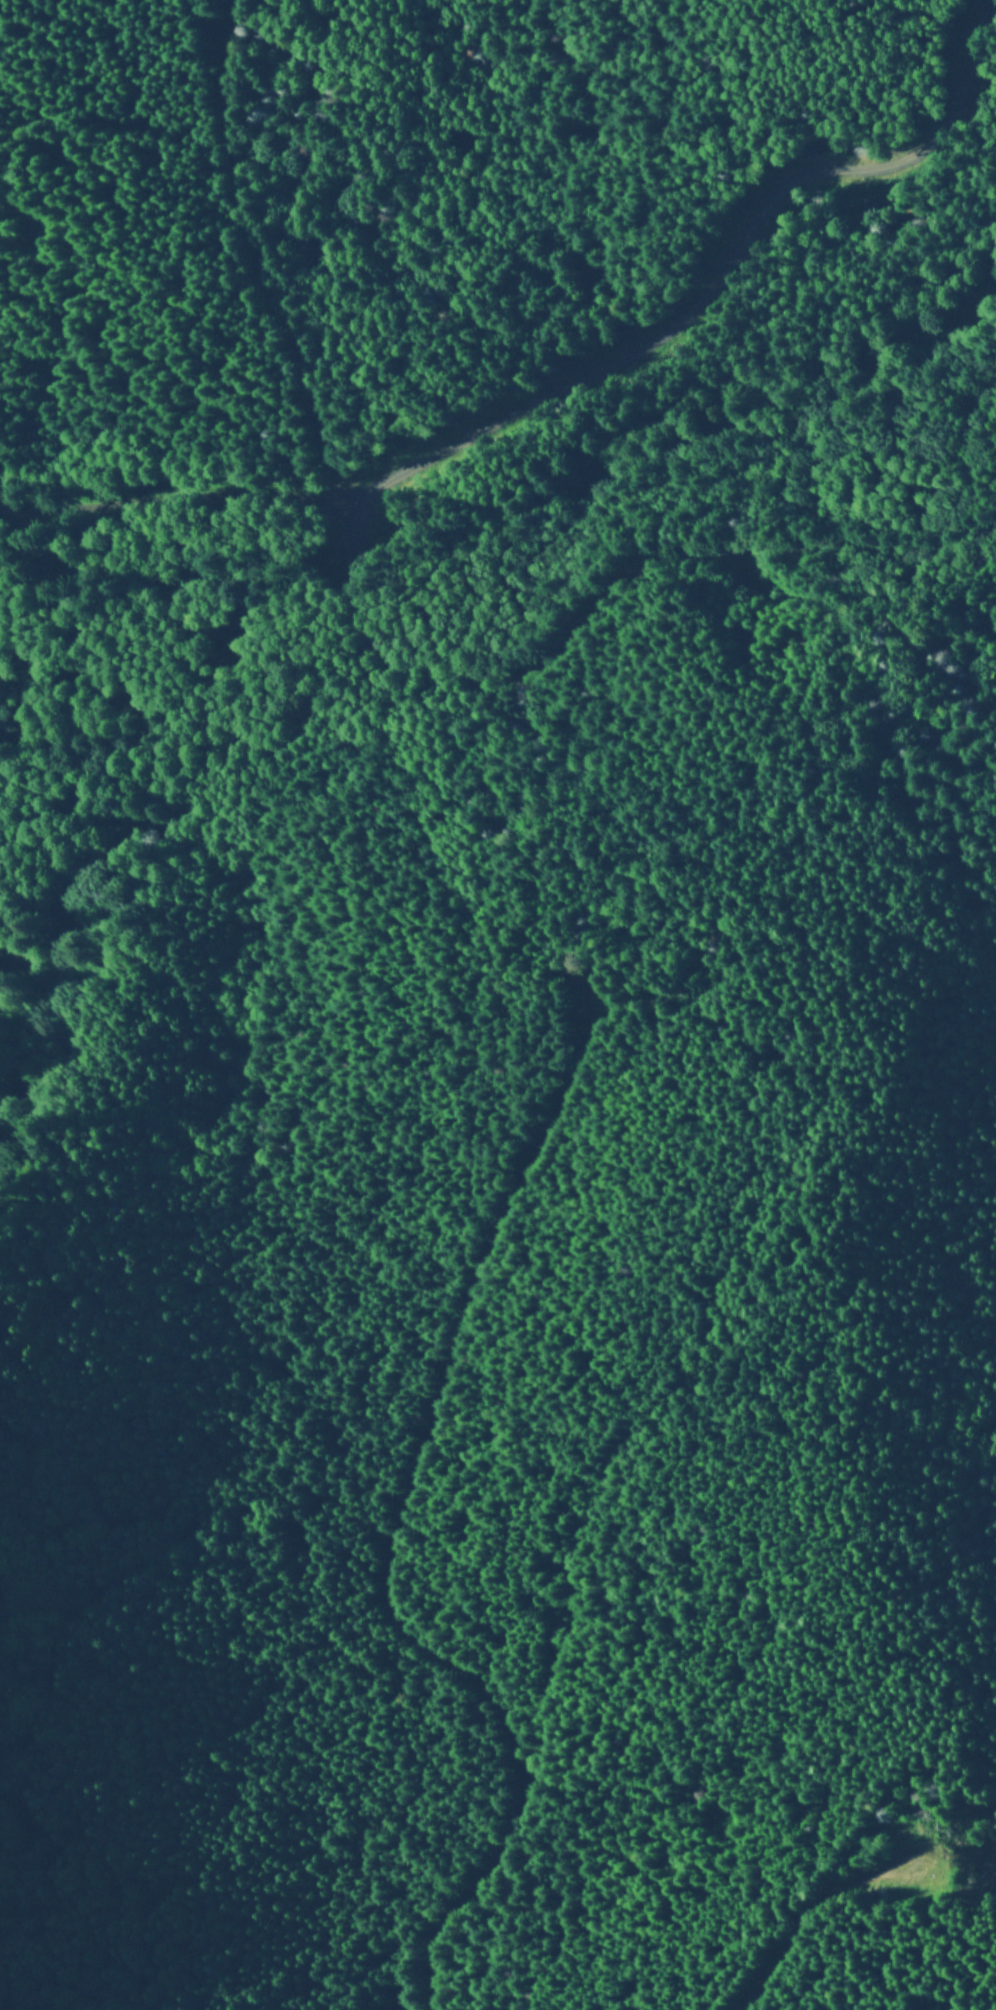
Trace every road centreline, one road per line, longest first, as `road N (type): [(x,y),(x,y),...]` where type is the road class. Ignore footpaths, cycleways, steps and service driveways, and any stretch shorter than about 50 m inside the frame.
road 1 (track): [(0,504),(332,481),(496,519),(778,427),(995,305)]
road 2 (track): [(995,616),(613,660),(447,740),(306,685),(332,481)]
road 3 (track): [(471,1251),(410,1386),(379,1706),(435,1829),(435,2009)]

